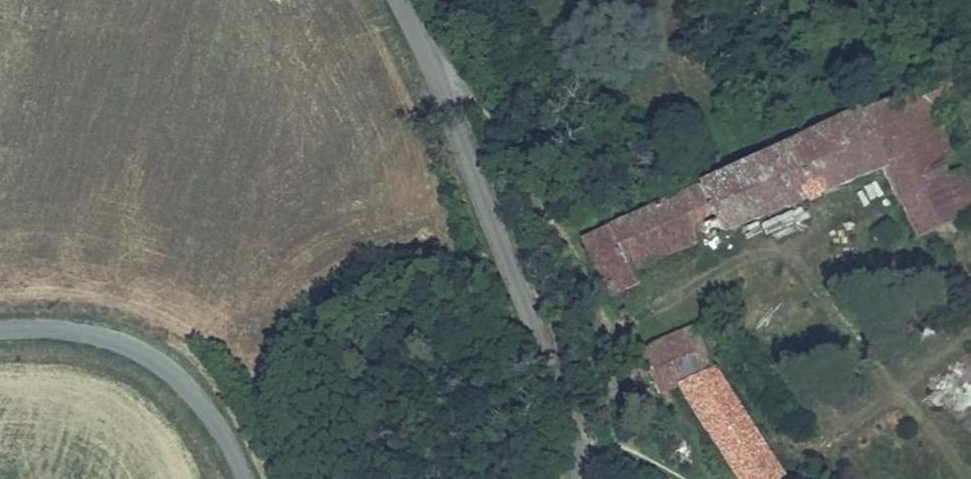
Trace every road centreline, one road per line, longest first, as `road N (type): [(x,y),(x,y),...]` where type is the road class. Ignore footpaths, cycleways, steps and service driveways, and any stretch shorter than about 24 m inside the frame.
road 1 (tertiary): [(399,0),(572,405),(582,478)]
road 2 (tertiary): [(245,478),(225,434),(148,359),(100,338),(0,330)]

